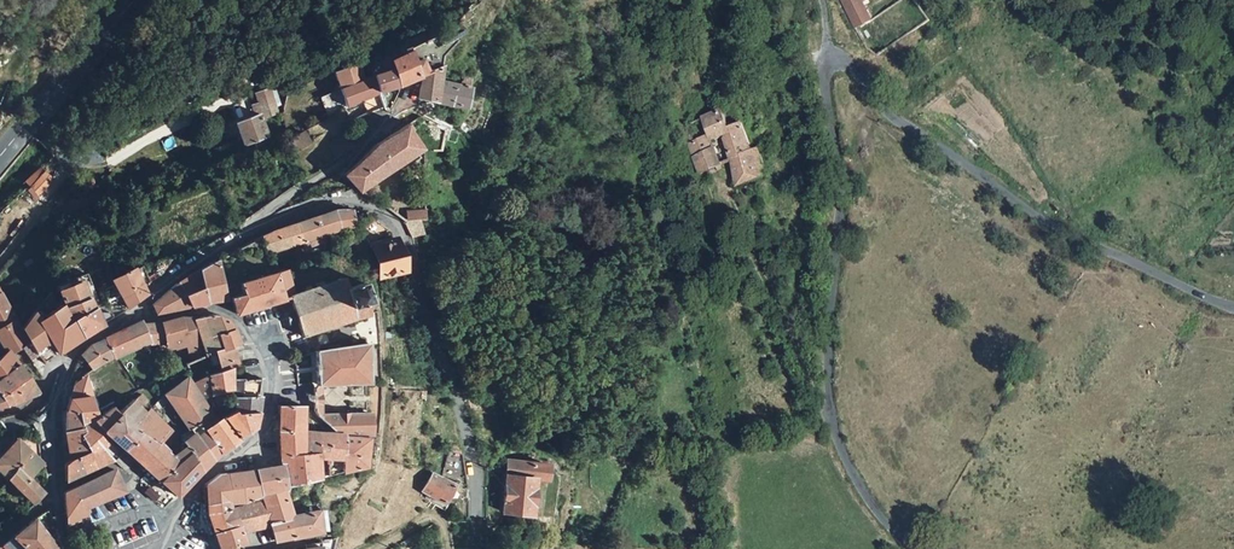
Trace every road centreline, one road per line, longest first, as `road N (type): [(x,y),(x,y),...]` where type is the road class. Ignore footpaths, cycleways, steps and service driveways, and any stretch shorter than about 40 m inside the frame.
road 1 (unclassified): [(908,548),(871,507),(844,455),(833,408),(835,144),(824,72),(833,65),(858,76),(892,117),(1059,230),(1233,307)]
road 2 (unclassified): [(249,230),(331,203),(371,208),(396,231),(464,432),(474,548)]
road 3 (residential): [(169,520),(192,485),(263,432),(269,383),(251,333),(224,309),(163,319),(141,308)]
road 4 (residential): [(415,112),(258,216),(249,230)]
road 5 (secondary): [(134,0),(0,155)]
road 6 (unclassified): [(65,548),(52,491),(54,405),(70,354)]
road 7 (unclassified): [(141,308),(200,257),(249,230)]

